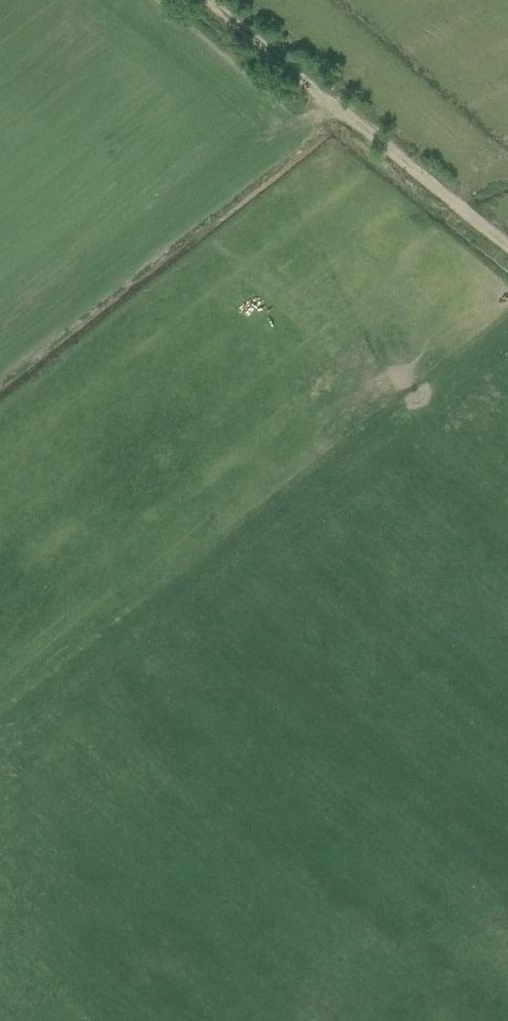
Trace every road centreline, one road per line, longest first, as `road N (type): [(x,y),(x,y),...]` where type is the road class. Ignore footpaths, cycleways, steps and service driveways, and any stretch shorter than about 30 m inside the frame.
road 1 (track): [(507,255),(196,0)]

